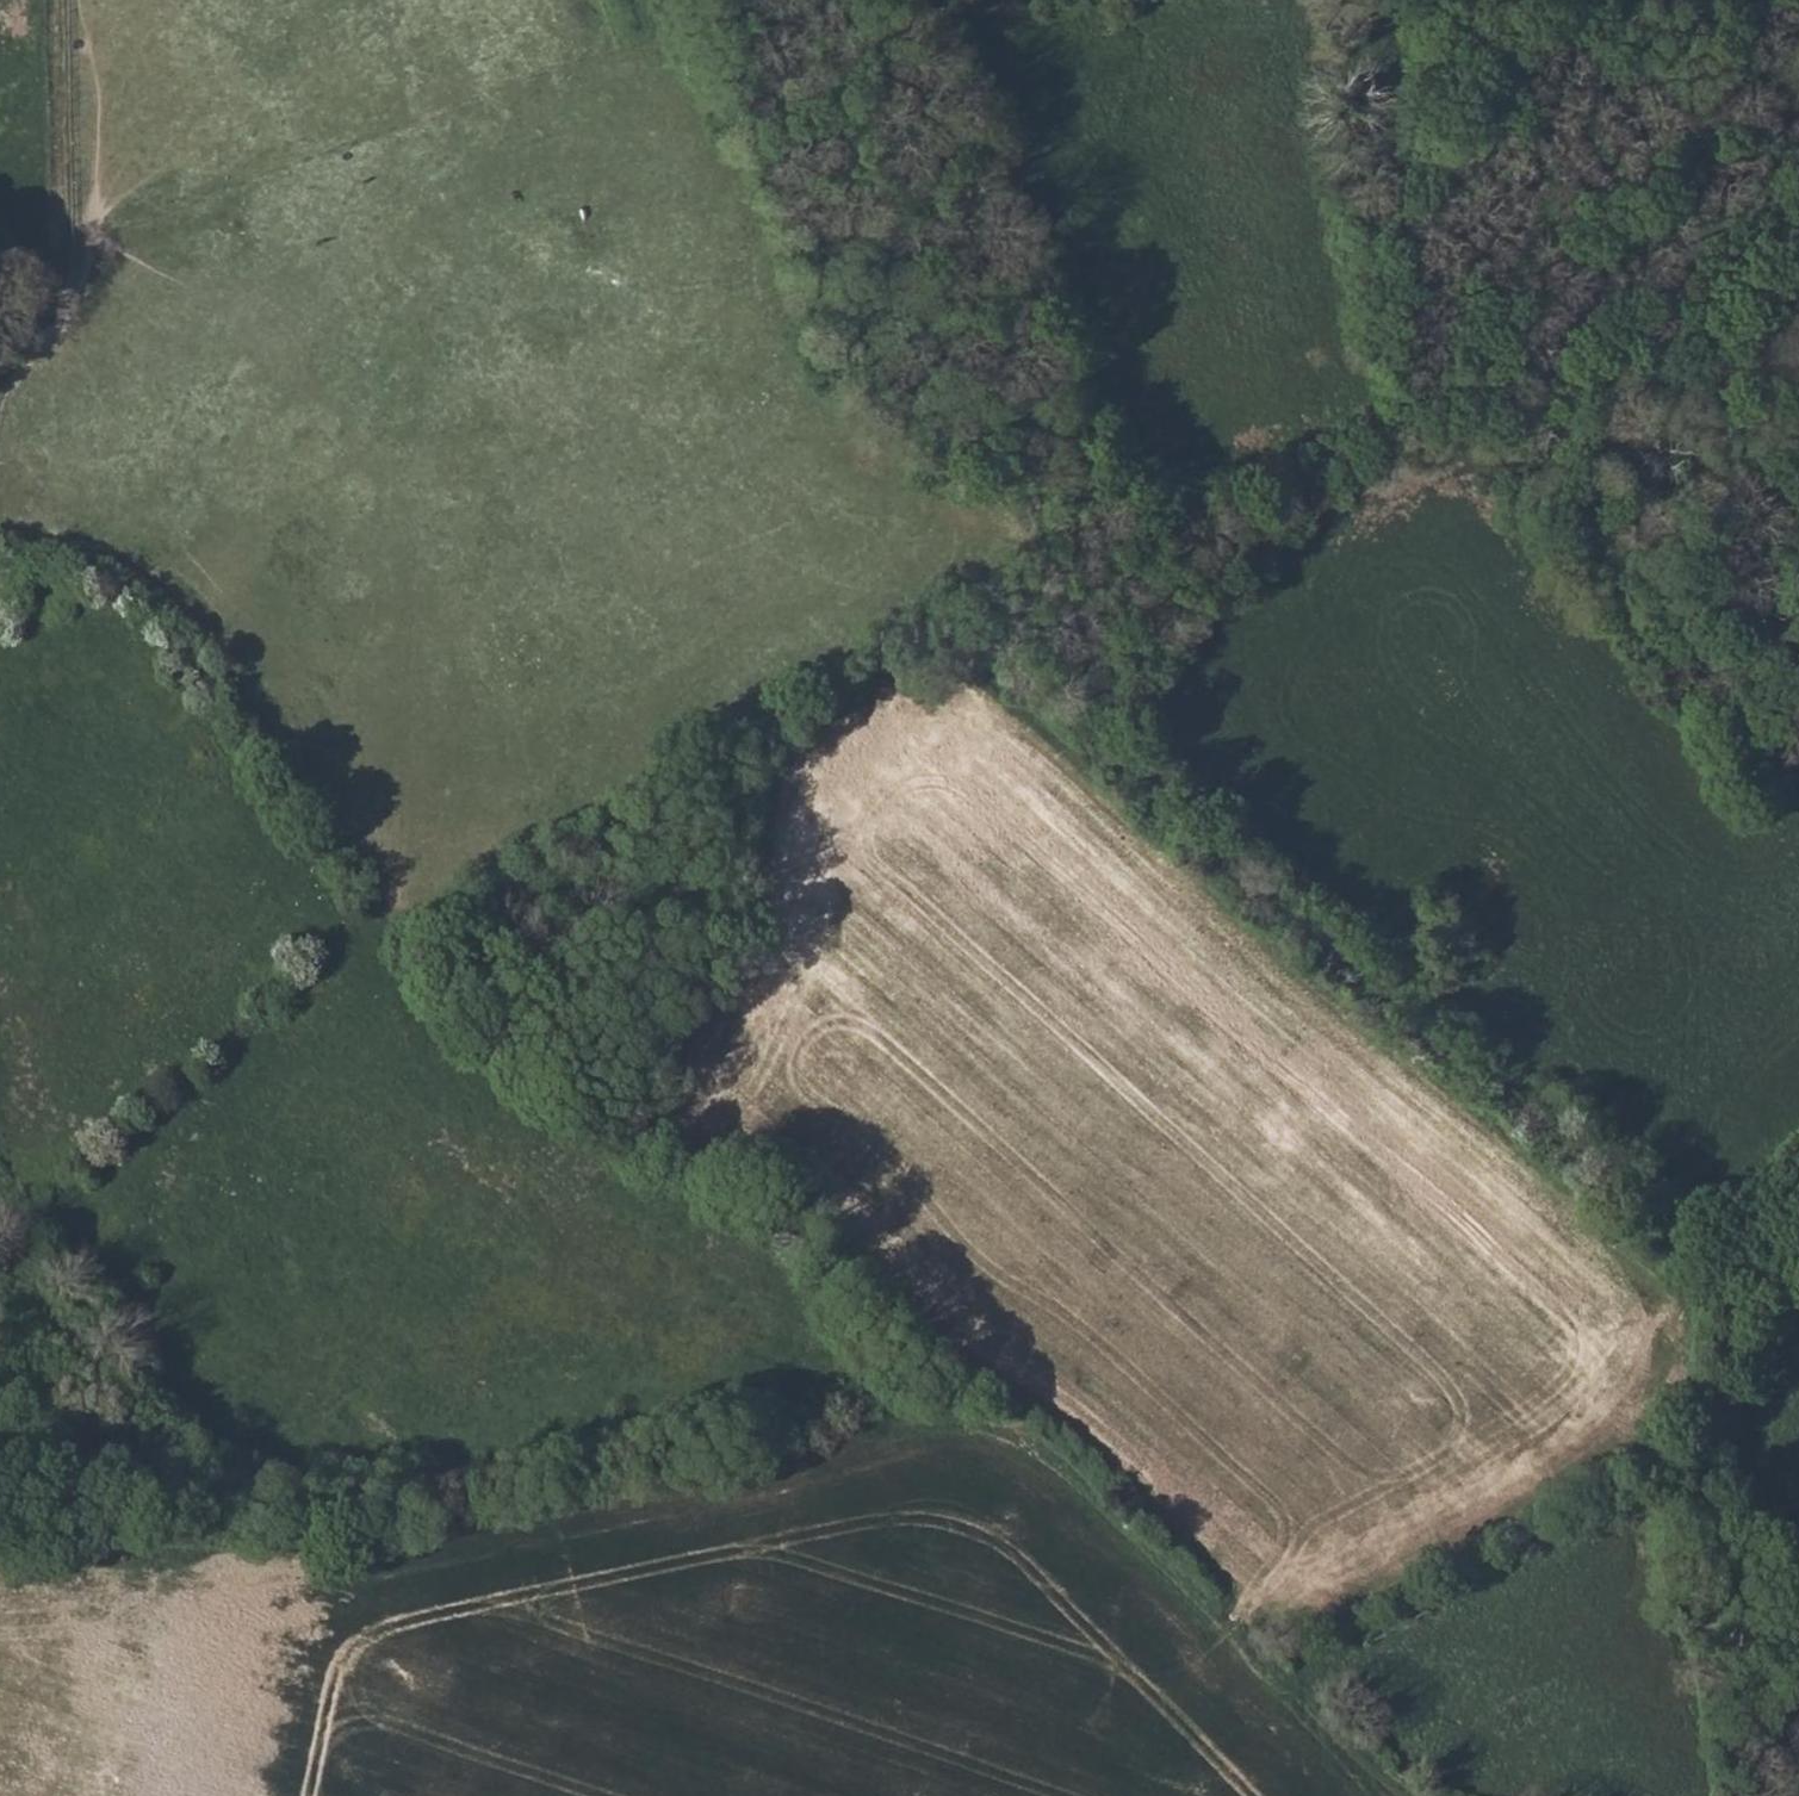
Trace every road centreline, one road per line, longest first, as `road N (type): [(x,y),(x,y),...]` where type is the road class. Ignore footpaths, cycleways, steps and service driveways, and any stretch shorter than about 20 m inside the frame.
road 1 (track): [(881,0),(905,28),(1019,265),(1087,532),(1076,655),(1160,801),(1402,1015),(1730,1280)]
road 2 (track): [(1730,1280),(1700,1452),(1698,1548),(1747,1795)]
road 3 (track): [(0,425),(71,256),(67,0)]
road 4 (track): [(1730,1280),(1775,1204),(1798,1180)]

